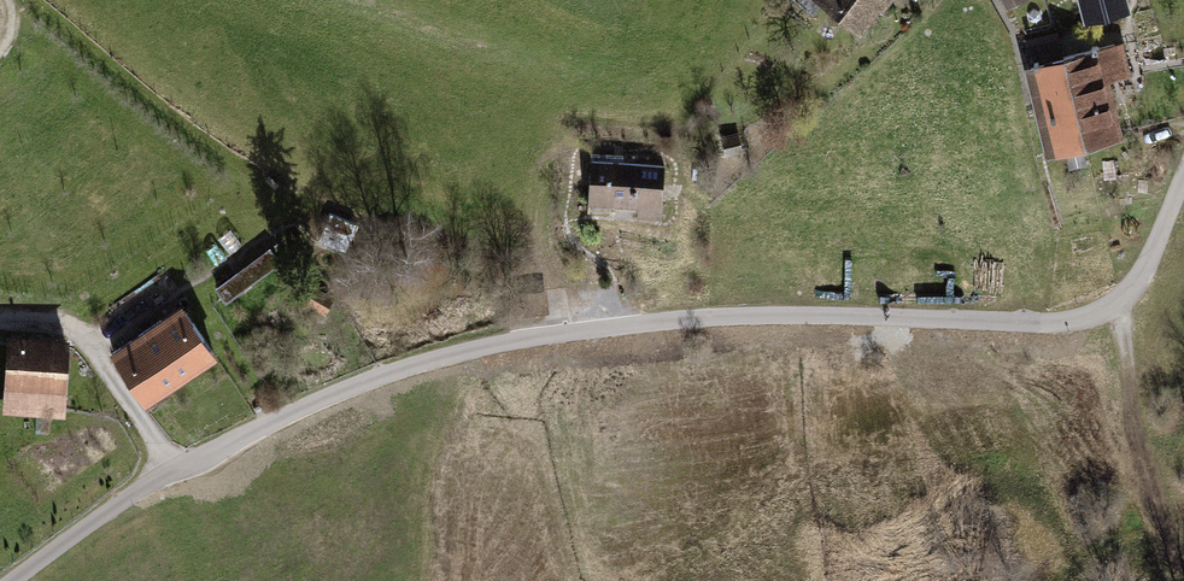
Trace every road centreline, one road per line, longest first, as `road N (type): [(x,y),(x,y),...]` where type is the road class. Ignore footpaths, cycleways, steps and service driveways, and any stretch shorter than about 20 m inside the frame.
road 1 (unclassified): [(1183,174),(1134,284),(1092,313),(1050,321),(741,315),(534,336),(359,384),(174,469)]
road 2 (track): [(1118,300),(1151,476),(1183,576)]
road 3 (residential): [(174,469),(81,333),(0,320)]
road 4 (unclassified): [(174,469),(12,580)]

